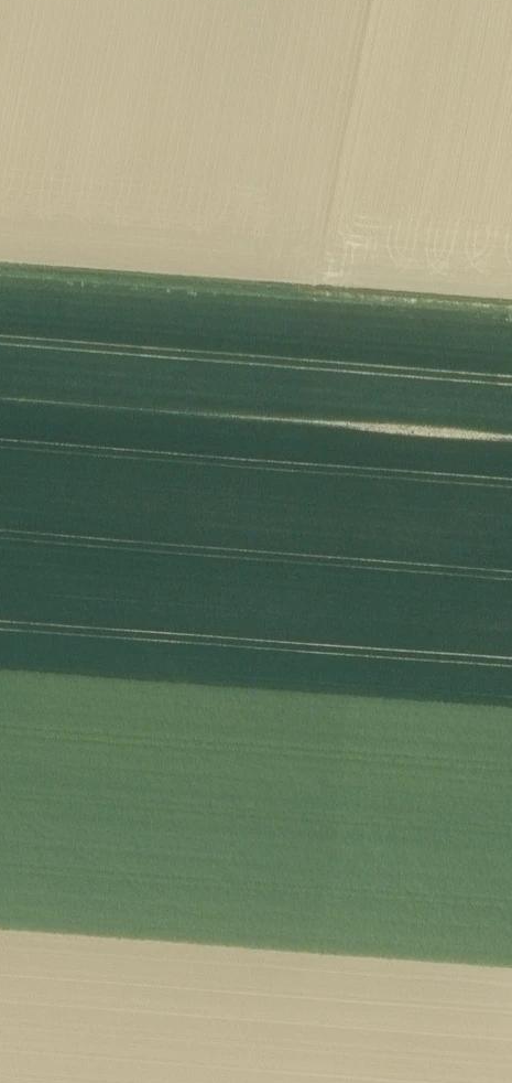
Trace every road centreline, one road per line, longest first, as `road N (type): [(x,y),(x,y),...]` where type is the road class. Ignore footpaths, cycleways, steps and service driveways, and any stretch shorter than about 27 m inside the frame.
road 1 (track): [(511,312),(0,273)]

